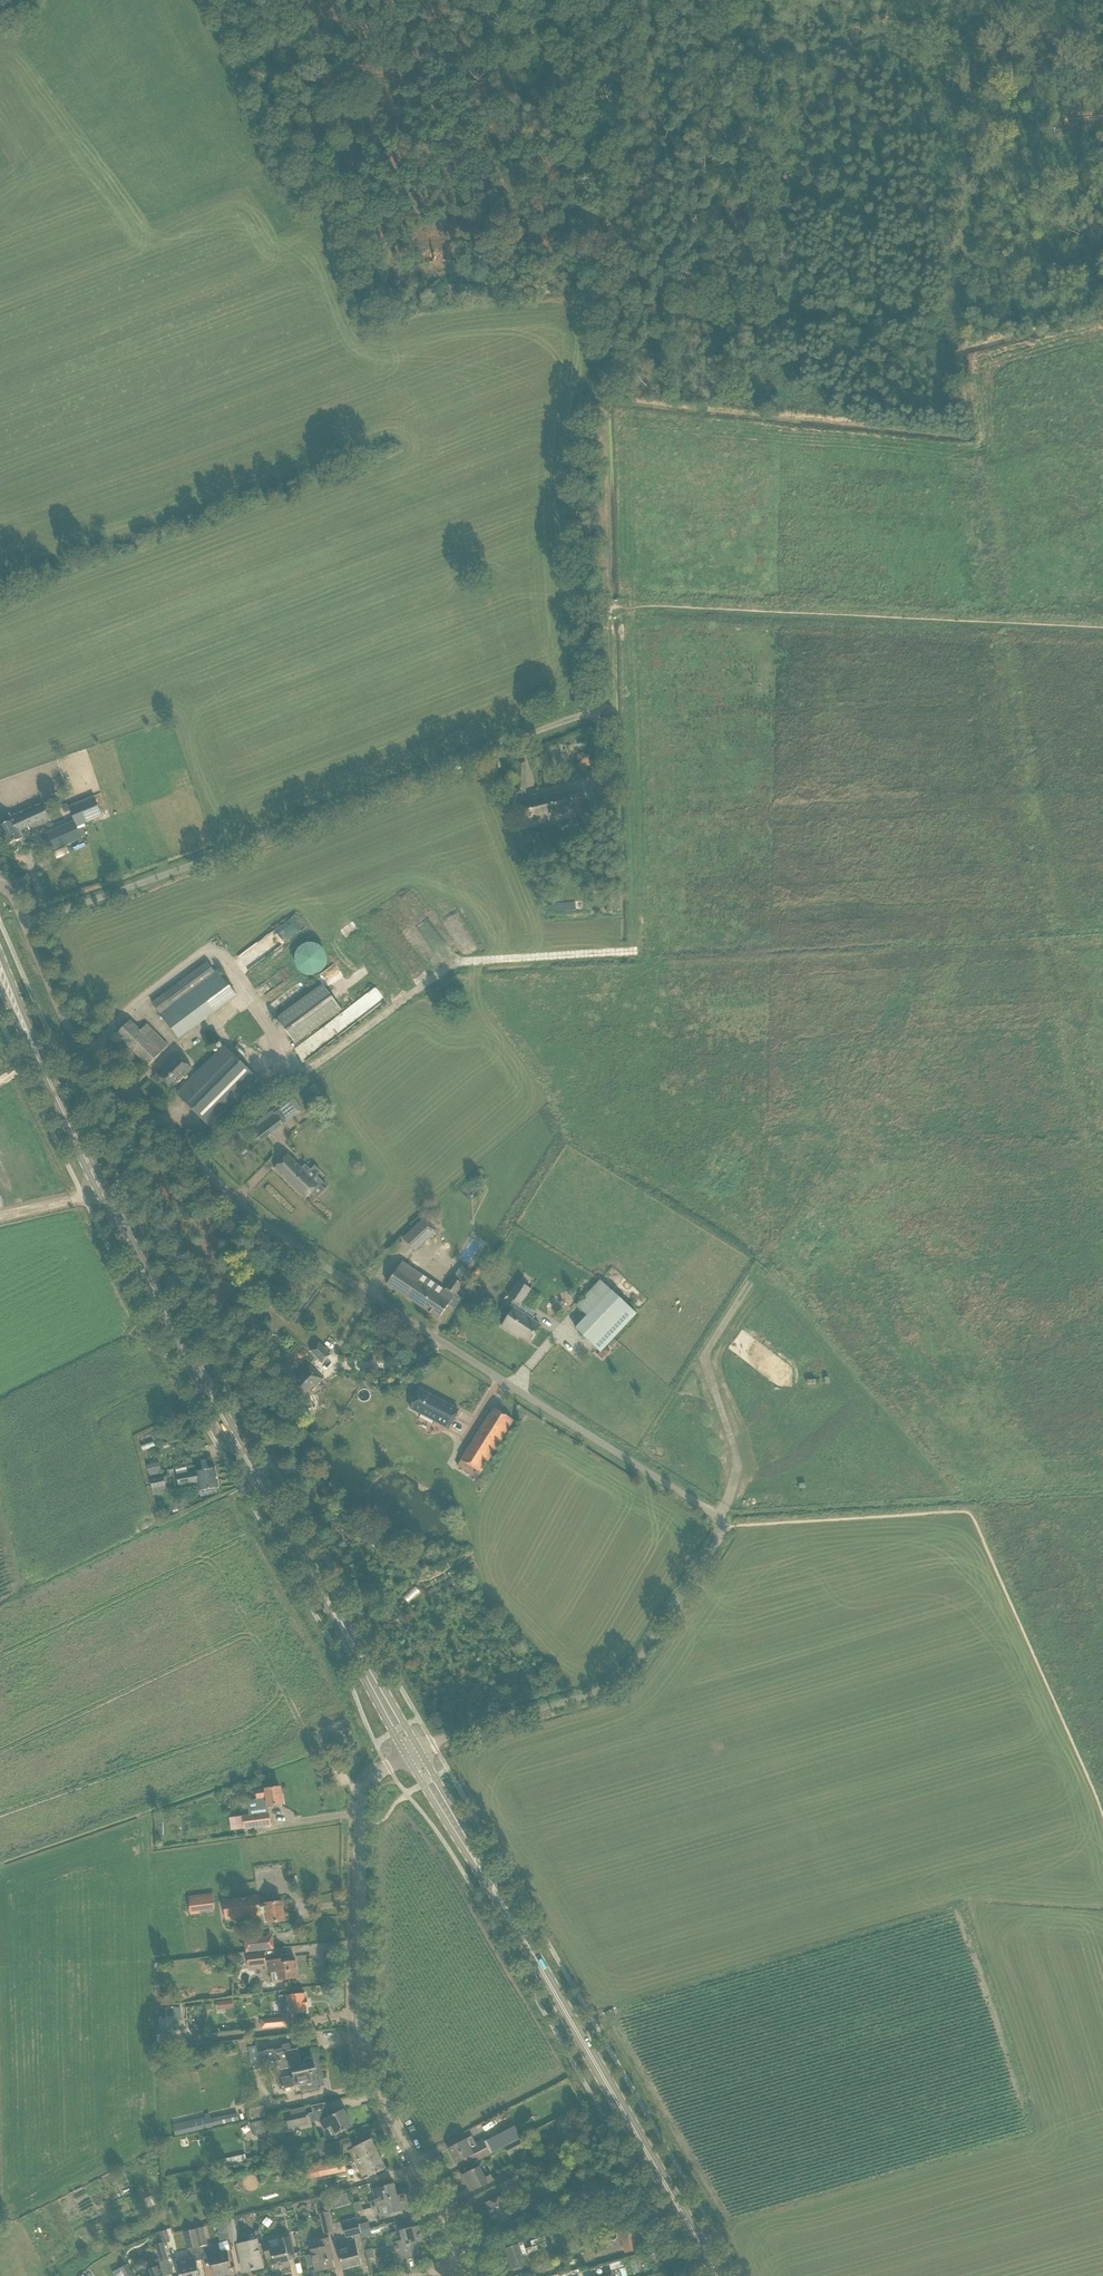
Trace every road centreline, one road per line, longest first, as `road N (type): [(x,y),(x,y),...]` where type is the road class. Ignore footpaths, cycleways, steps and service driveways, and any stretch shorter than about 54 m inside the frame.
road 1 (unclassified): [(418,1747),(593,1693),(626,1673),(722,1526),(385,1311),(222,1188),(77,1046),(24,923)]
road 2 (primary): [(322,1587),(129,1247),(15,1007)]
road 3 (unclassified): [(24,923),(586,714)]
road 4 (unclassified): [(454,2266),(437,2201),(377,2087),(359,2020),(362,1806),(372,1782),(404,1754)]
road 5 (primary): [(717,2275),(474,1861)]
road 6 (track): [(616,291),(603,384),(605,604)]
road 7 (primary): [(418,1747),(322,1587)]
road 8 (primary): [(322,1587),(355,1668),(404,1754)]
road 9 (primary): [(404,1754),(474,1861)]
road 10 (primary): [(474,1861),(418,1747)]
road 11 (track): [(605,604),(607,697),(586,714)]

